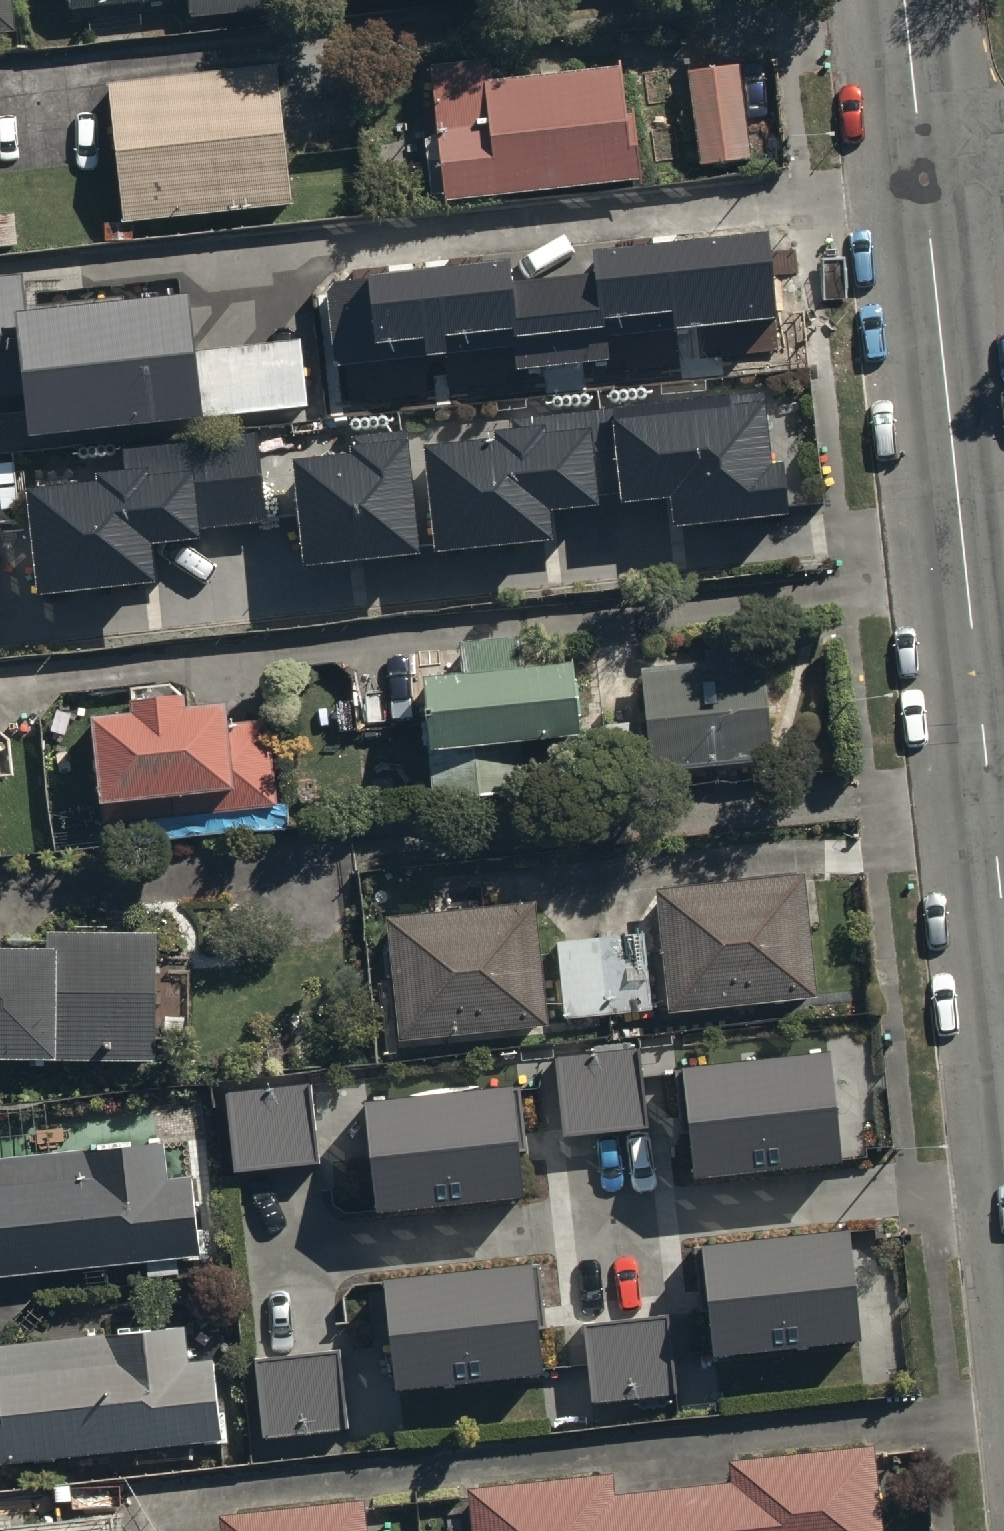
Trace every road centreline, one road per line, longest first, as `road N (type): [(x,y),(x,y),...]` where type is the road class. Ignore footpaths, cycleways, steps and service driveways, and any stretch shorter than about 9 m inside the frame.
road 1 (tertiary): [(924,181),(1003,933)]
road 2 (tertiary): [(904,0),(924,181)]

